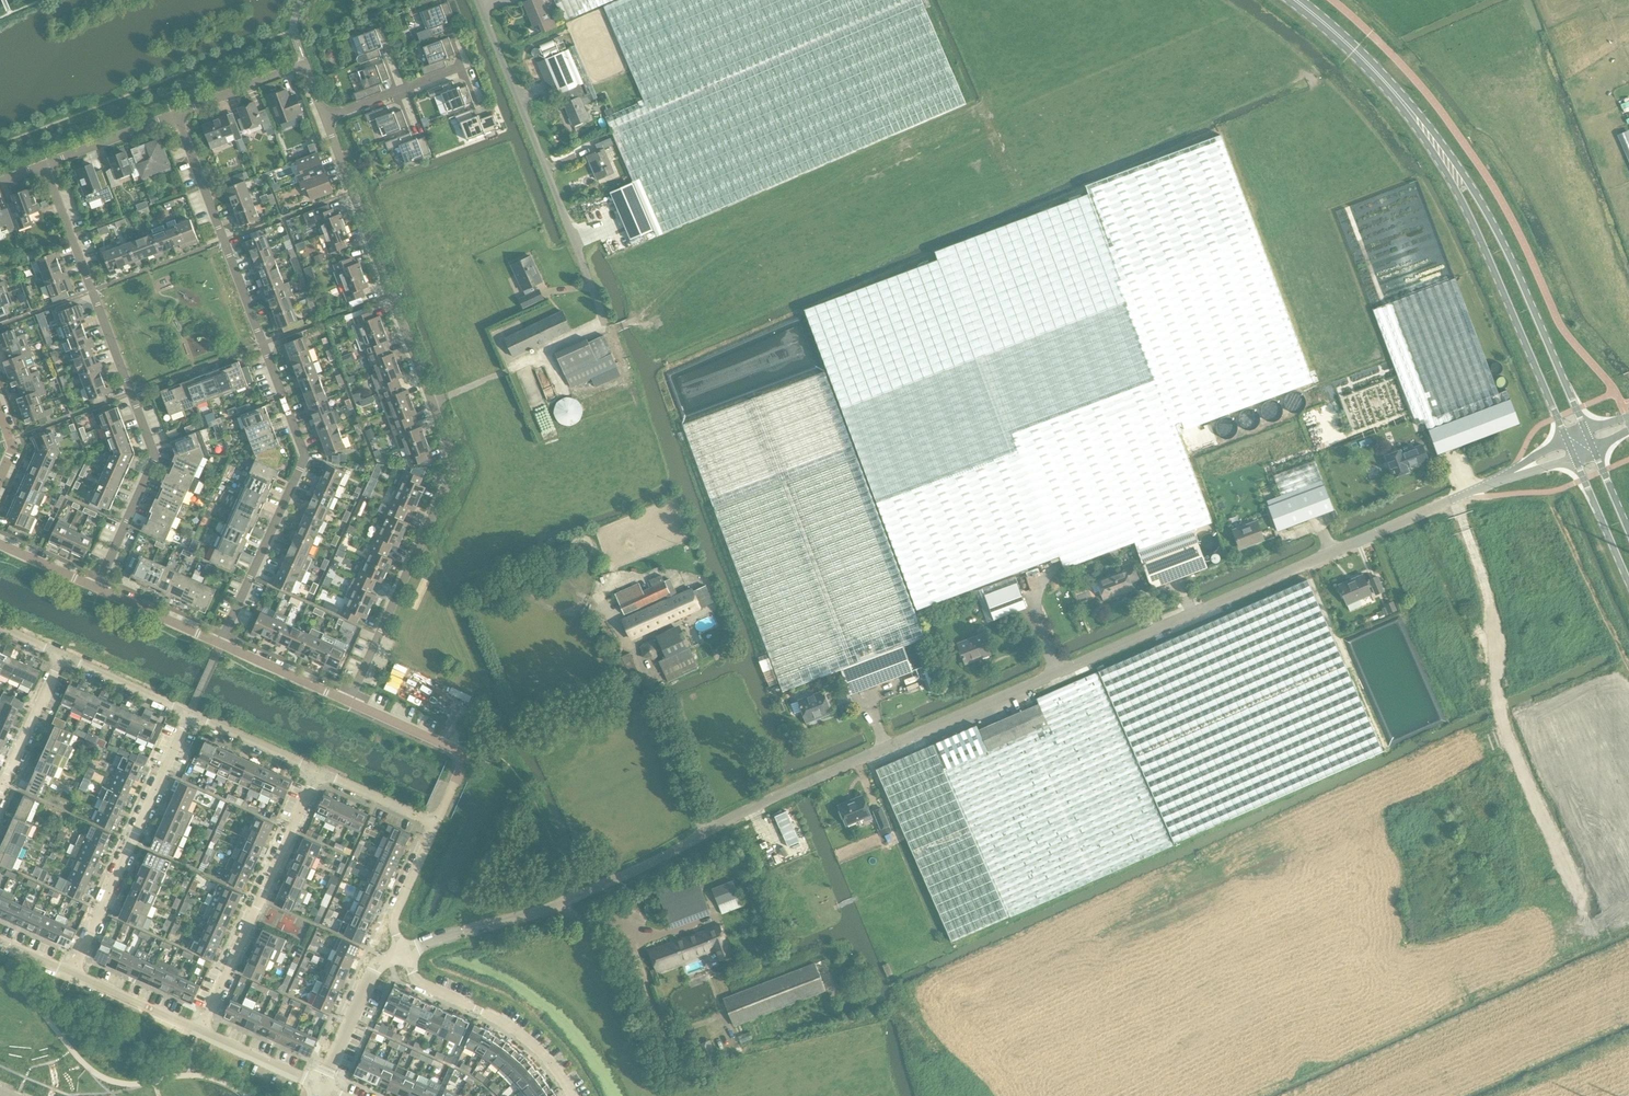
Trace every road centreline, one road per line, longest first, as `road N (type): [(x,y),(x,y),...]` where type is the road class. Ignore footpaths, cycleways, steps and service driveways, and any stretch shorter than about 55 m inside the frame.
road 1 (unclassified): [(464,932),(578,894),(797,783),(1515,471)]
road 2 (residential): [(325,118),(456,464),(348,702)]
road 3 (residential): [(221,644),(306,455),(177,115)]
road 4 (residential): [(95,588),(155,456),(48,166)]
road 5 (residential): [(607,320),(478,0)]
road 6 (tertiary): [(1586,431),(1509,255),(1446,161)]
road 7 (tertiary): [(1446,161),(1566,438)]
road 8 (residential): [(201,1032),(317,770)]
road 9 (residential): [(73,974),(189,714)]
road 10 (residential): [(574,1095),(524,1036),(418,981),(403,953)]
road 11 (tertiary): [(1294,0),(1386,81),(1446,161)]
road 12 (residential): [(435,824),(464,754),(348,702)]
road 13 (residential): [(177,115),(304,64),(325,118)]
road 14 (residential): [(321,1086),(369,979),(403,953)]
road 15 (residential): [(0,794),(61,655)]
road 16 (residential): [(325,118),(462,66)]
road 17 (residential): [(189,714),(61,655)]
road 18 (residential): [(201,1032),(73,974)]
road 19 (tertiary): [(1574,456),(1628,585)]
road 20 (residential): [(317,770),(189,714)]
road 21 (residential): [(348,702),(221,644)]
road 22 (residential): [(48,166),(177,115)]
road 23 (residential): [(403,953),(396,910),(435,824)]
road 24 (residential): [(221,644),(95,588)]
road 25 (residential): [(321,1086),(201,1032)]
road 26 (residential): [(435,824),(317,770)]

